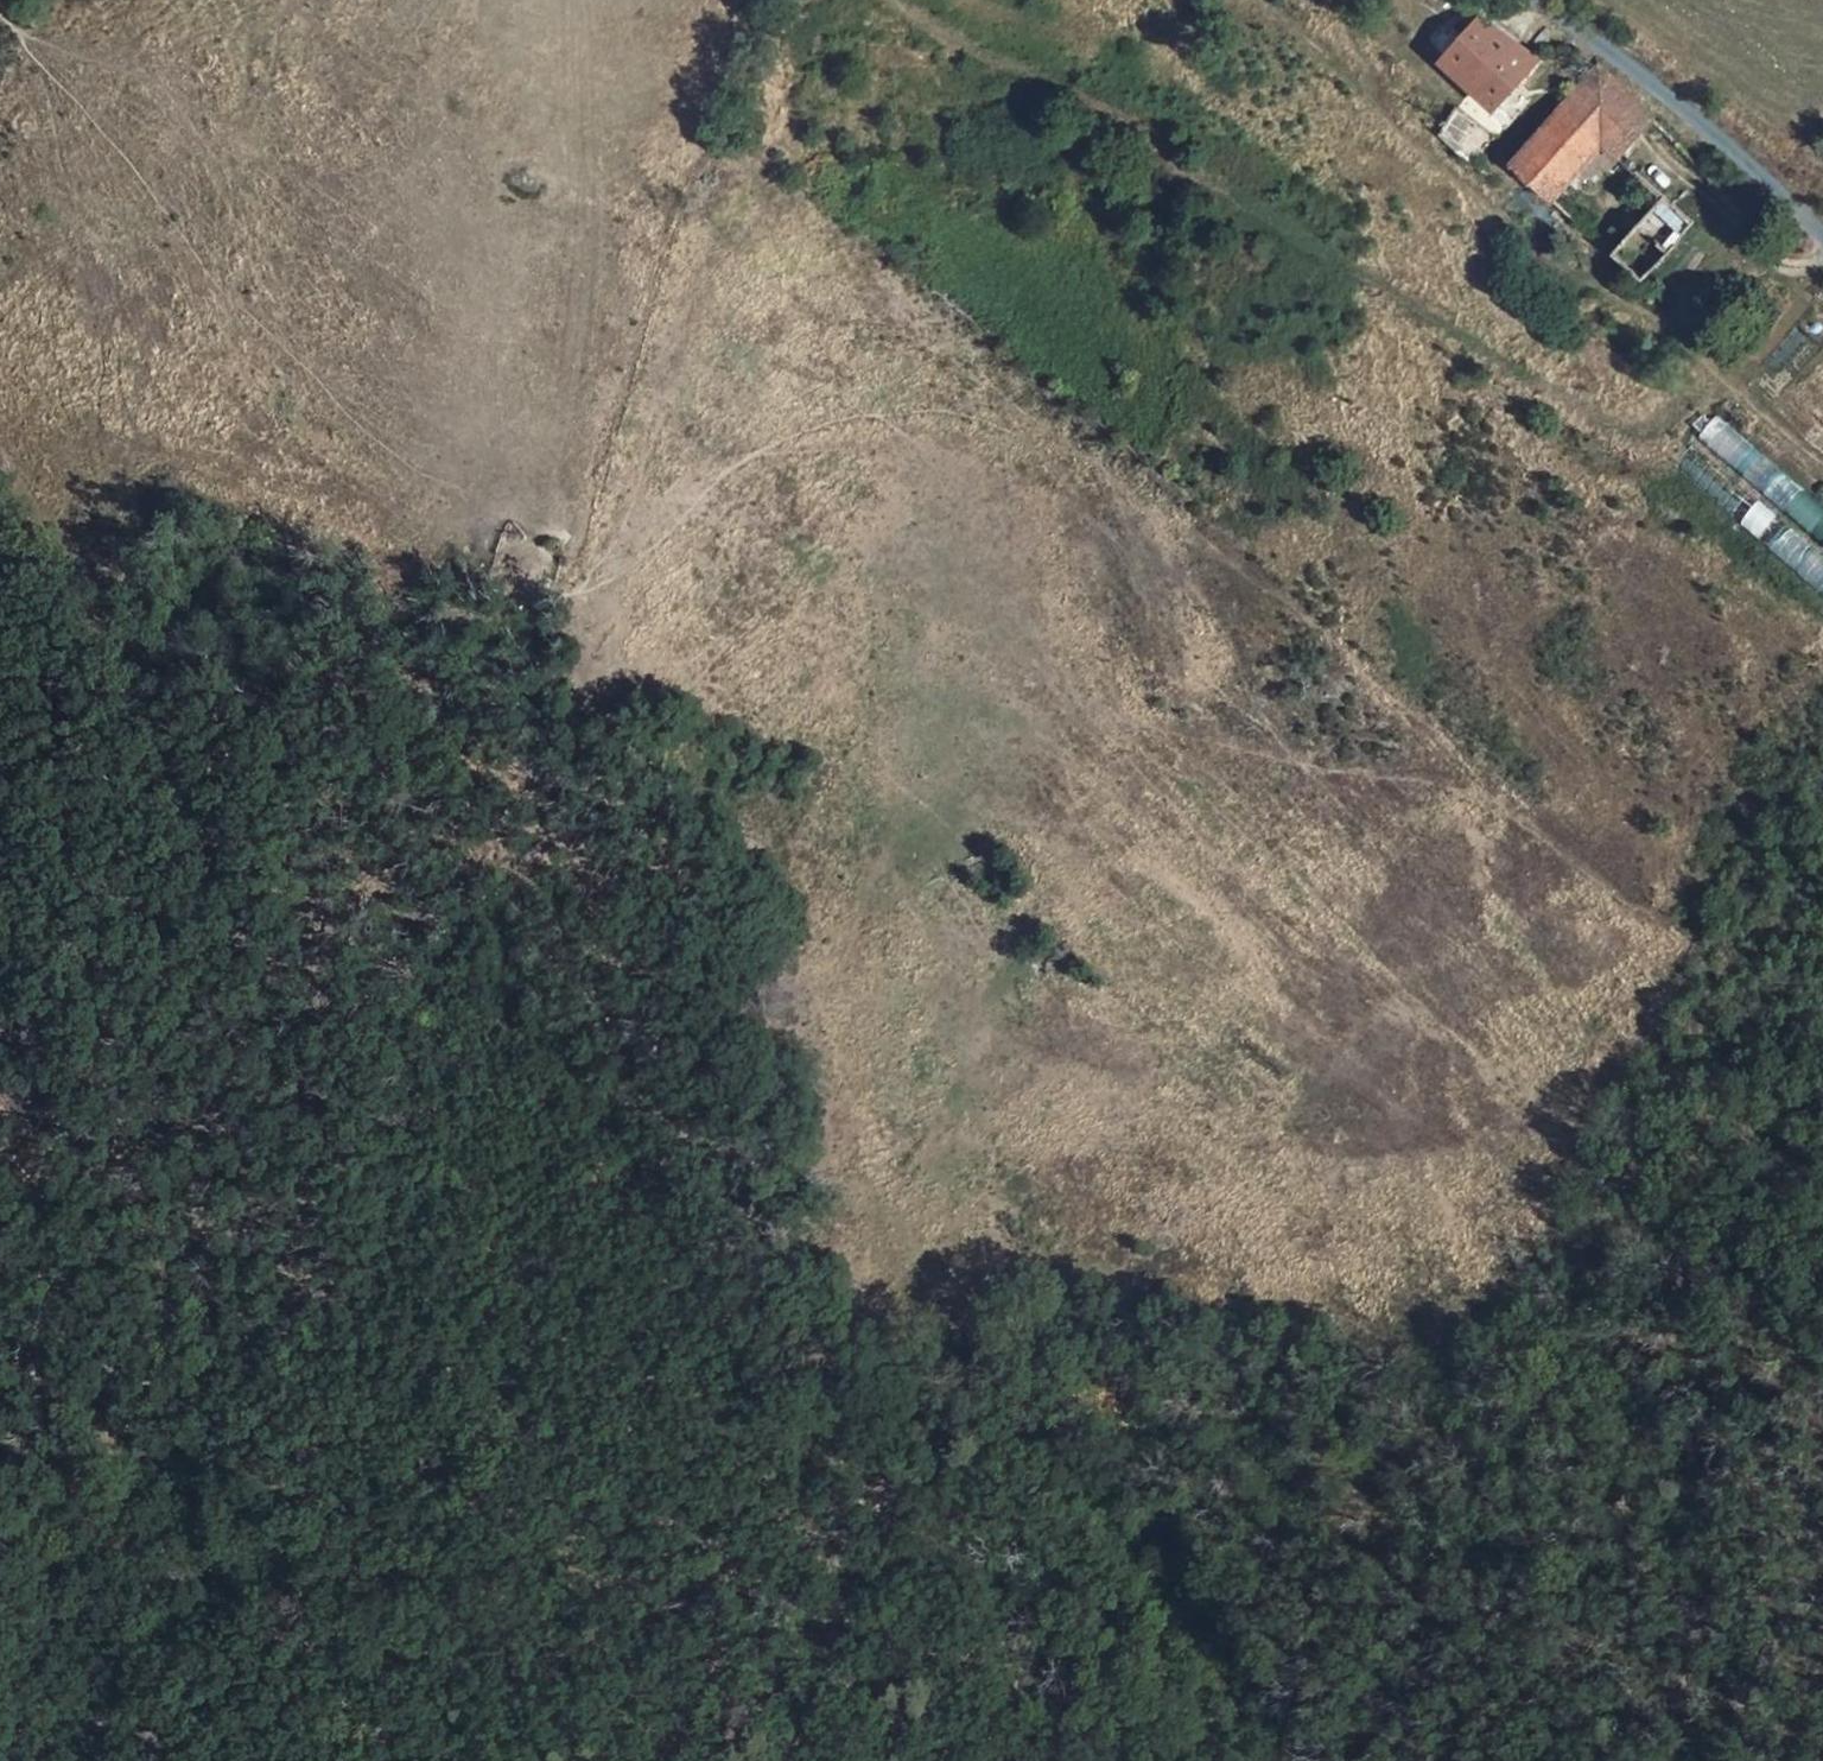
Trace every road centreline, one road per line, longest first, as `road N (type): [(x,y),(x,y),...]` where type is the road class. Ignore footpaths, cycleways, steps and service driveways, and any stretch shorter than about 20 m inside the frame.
road 1 (track): [(563,0),(567,262),(548,424)]
road 2 (unclassified): [(1822,230),(1694,116),(1522,0)]

